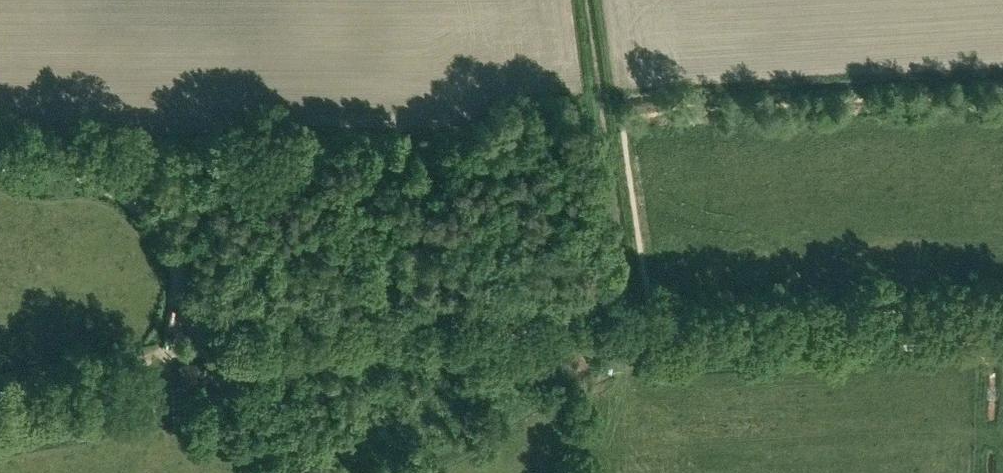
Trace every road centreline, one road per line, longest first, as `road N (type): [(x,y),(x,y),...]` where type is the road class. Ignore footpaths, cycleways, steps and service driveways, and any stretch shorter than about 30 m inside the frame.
road 1 (unclassified): [(0,386),(187,343)]

